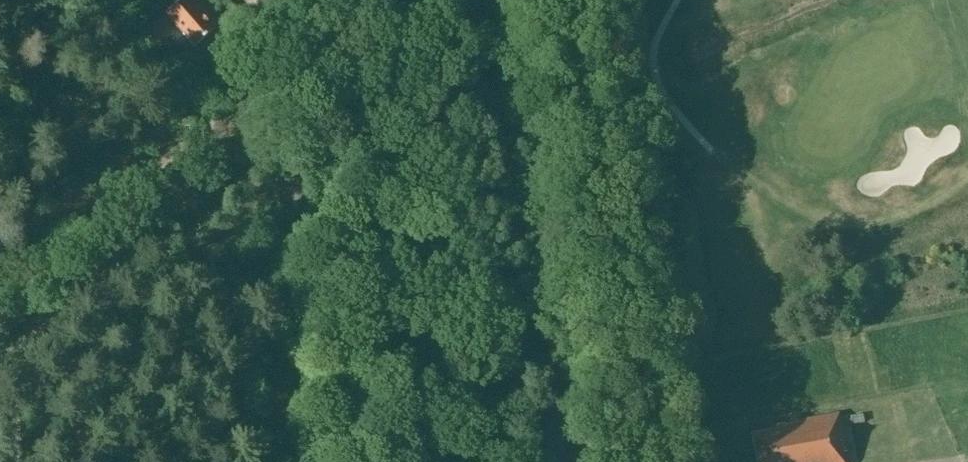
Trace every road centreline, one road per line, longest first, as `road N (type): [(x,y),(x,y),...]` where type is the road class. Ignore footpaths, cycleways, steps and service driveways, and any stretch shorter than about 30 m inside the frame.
road 1 (track): [(385,0),(474,428),(473,461)]
road 2 (tertiary): [(646,461),(561,0)]
road 3 (track): [(0,310),(278,55)]

